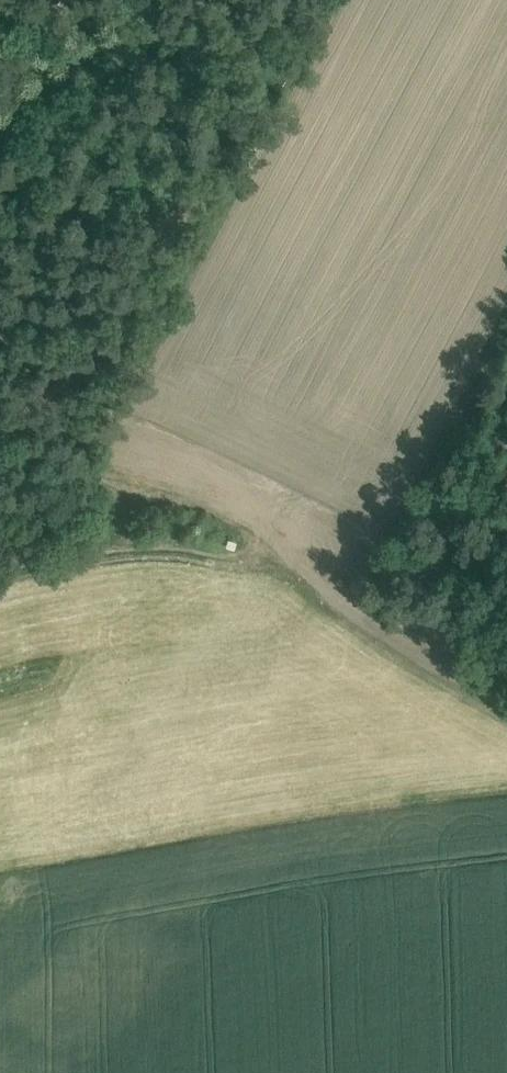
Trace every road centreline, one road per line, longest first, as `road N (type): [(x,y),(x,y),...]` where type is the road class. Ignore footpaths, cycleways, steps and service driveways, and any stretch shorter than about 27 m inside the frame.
road 1 (track): [(506,680),(374,553),(274,492),(0,576)]
road 2 (track): [(274,492),(119,431),(0,404)]

